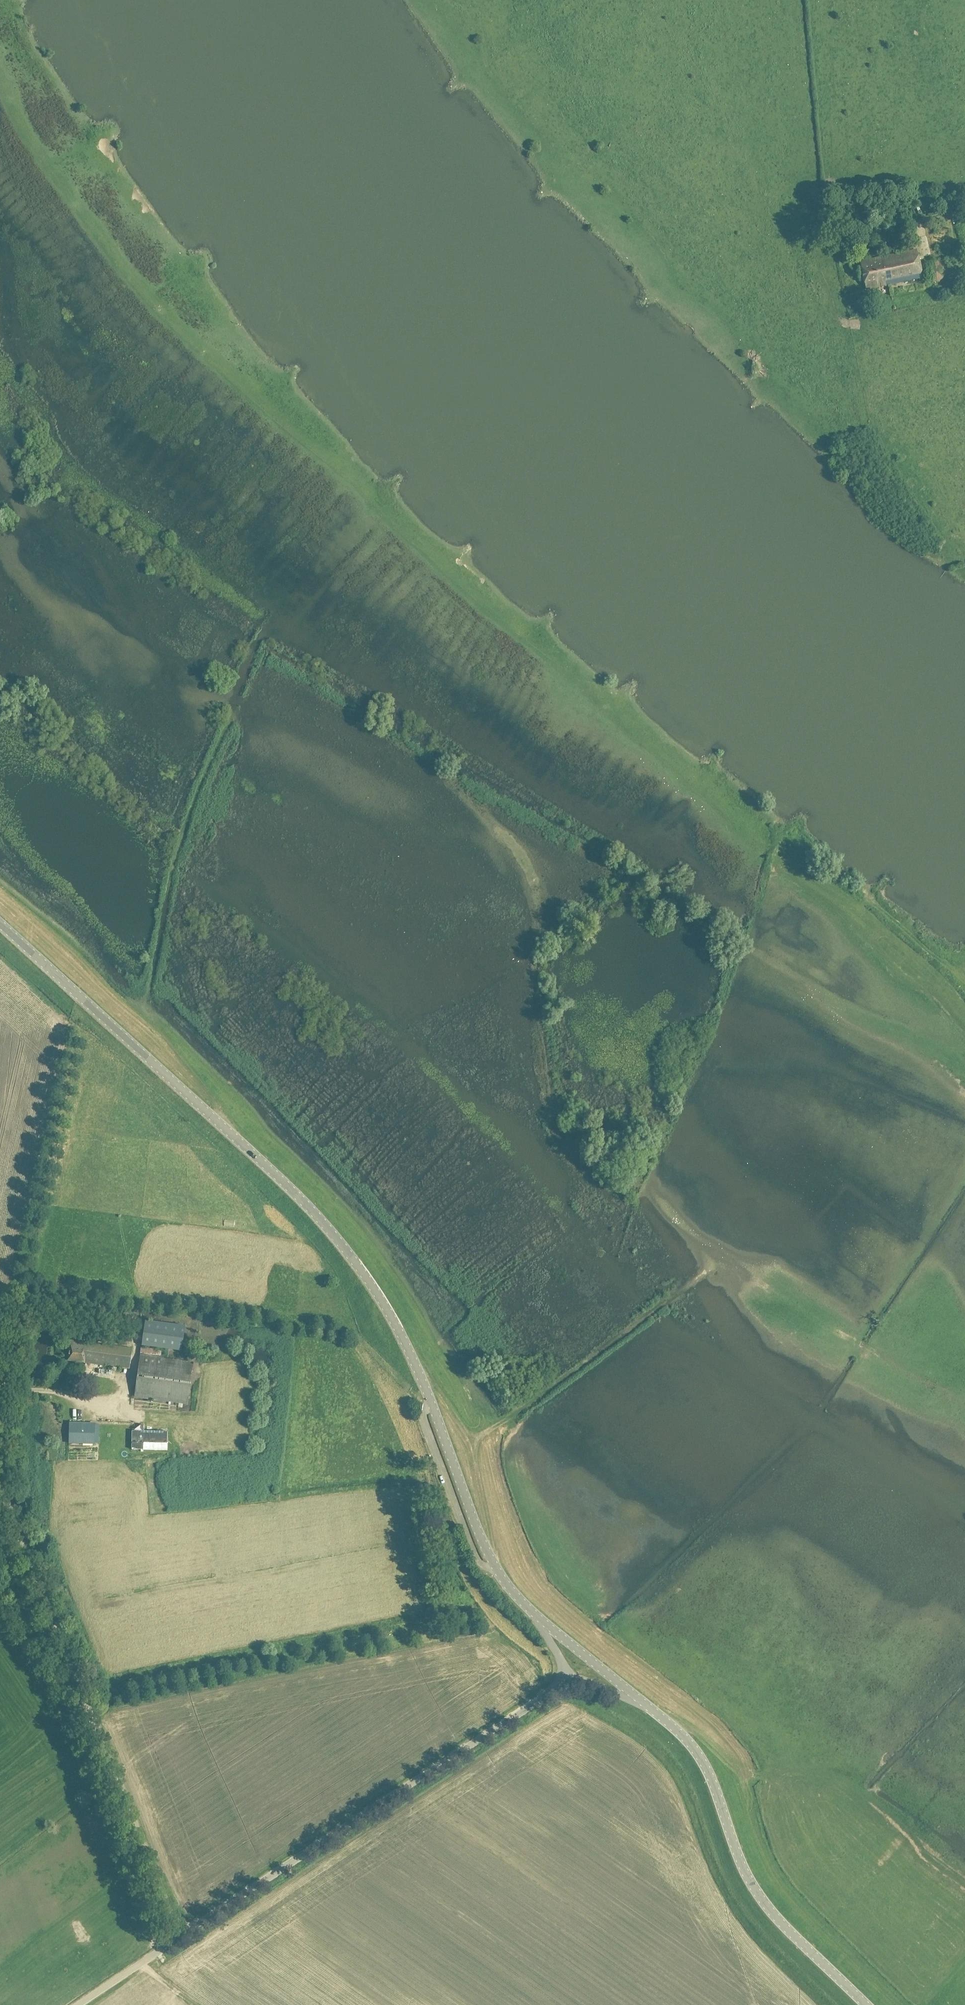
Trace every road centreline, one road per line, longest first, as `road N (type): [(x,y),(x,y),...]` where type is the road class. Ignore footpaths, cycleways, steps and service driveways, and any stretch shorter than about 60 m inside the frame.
road 1 (tertiary): [(541,1618),(485,1549),(411,1355),(383,1300),(325,1220),(0,922)]
road 2 (unclassified): [(177,1937),(11,1514),(0,1462)]
road 3 (unclassified): [(177,1937),(572,1677)]
road 4 (tertiary): [(866,2004),(762,1898),(703,1761),(638,1698)]
road 5 (tertiary): [(638,1698),(541,1618)]
road 6 (track): [(964,978),(869,900)]
road 7 (unclassified): [(77,2004),(177,1937)]

